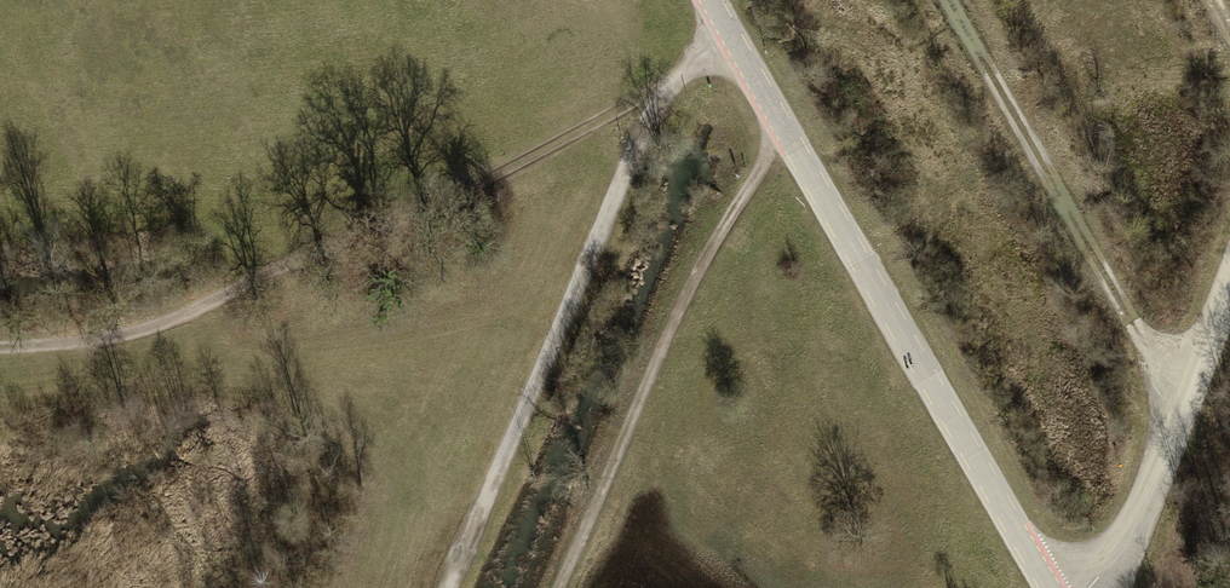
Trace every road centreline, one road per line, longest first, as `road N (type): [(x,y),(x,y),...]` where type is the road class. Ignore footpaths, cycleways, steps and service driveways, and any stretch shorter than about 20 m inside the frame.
road 1 (track): [(0,344),(76,339),(156,318),(384,232),(508,176),(679,74)]
road 2 (unclassified): [(713,0),(1052,587)]
road 3 (track): [(679,74),(451,587)]
road 4 (track): [(785,129),(707,243),(556,587)]
road 5 (track): [(1178,400),(949,0)]
road 6 (unclassified): [(1102,587),(1119,575),(1229,265)]

